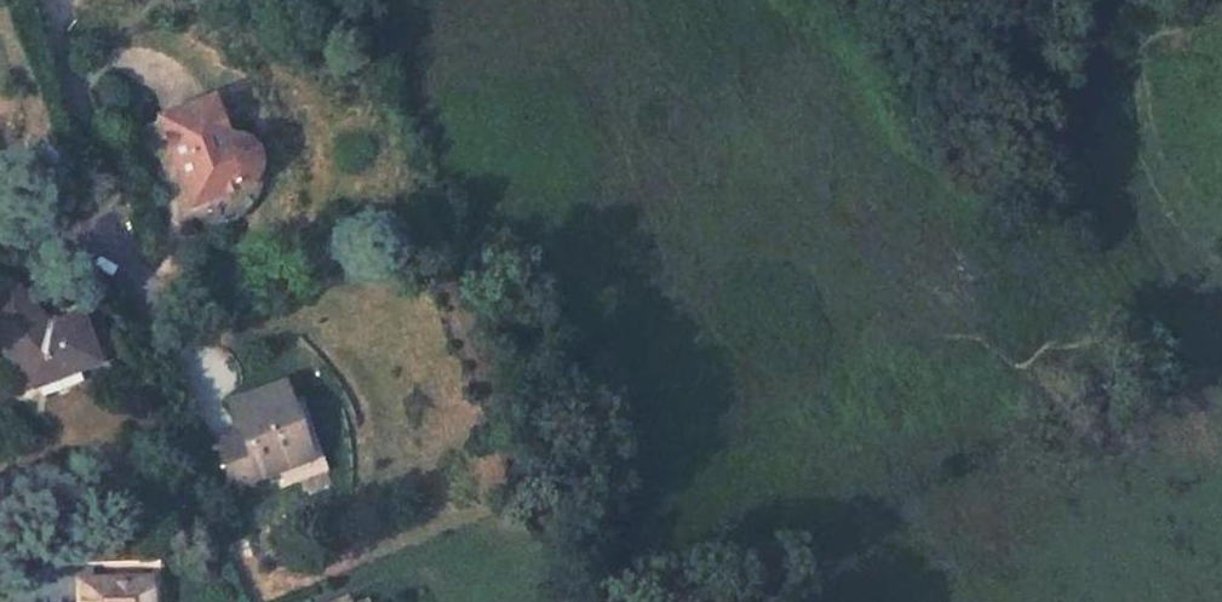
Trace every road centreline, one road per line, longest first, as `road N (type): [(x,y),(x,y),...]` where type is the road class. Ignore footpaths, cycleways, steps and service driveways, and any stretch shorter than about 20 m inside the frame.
road 1 (residential): [(0,241),(100,249),(113,224),(62,82)]

